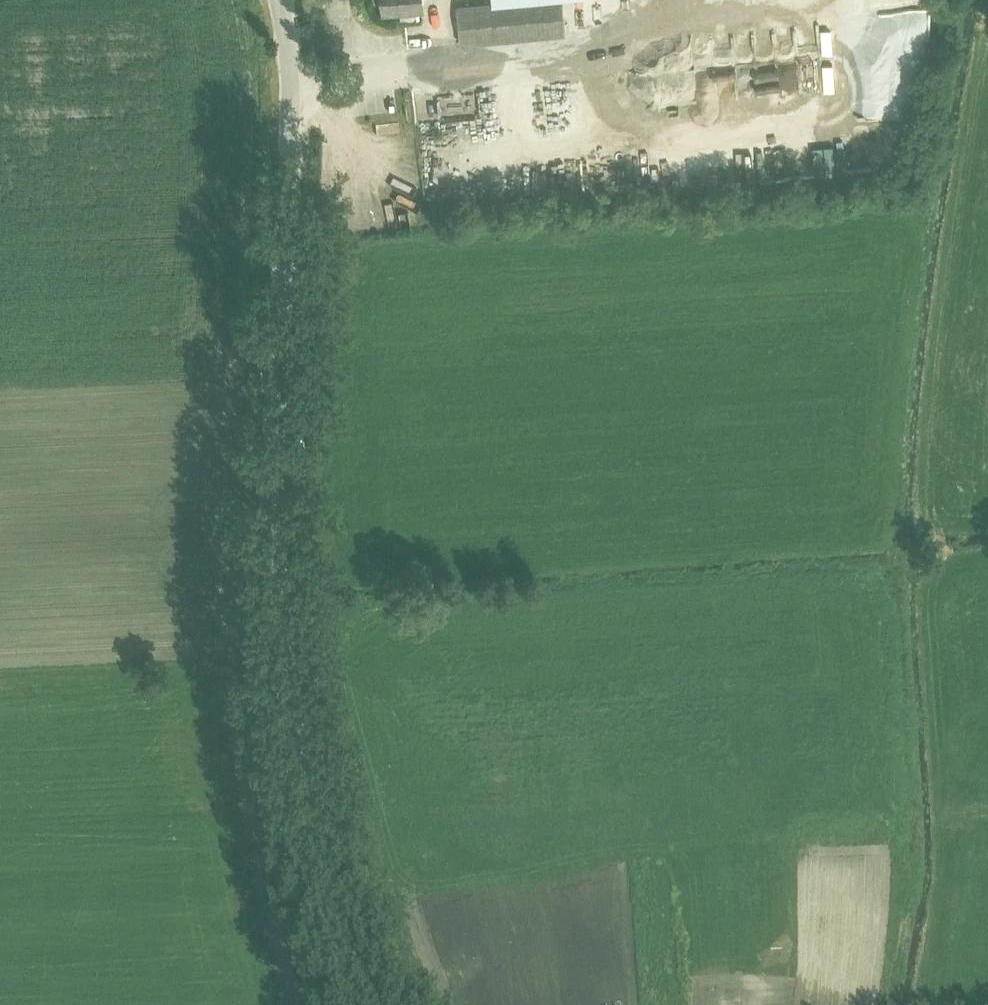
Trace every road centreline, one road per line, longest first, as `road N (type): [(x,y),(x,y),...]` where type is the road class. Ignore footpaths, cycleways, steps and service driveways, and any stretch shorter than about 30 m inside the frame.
road 1 (unclassified): [(364,1004),(323,874),(282,644),(274,478),(291,75),(281,0)]

